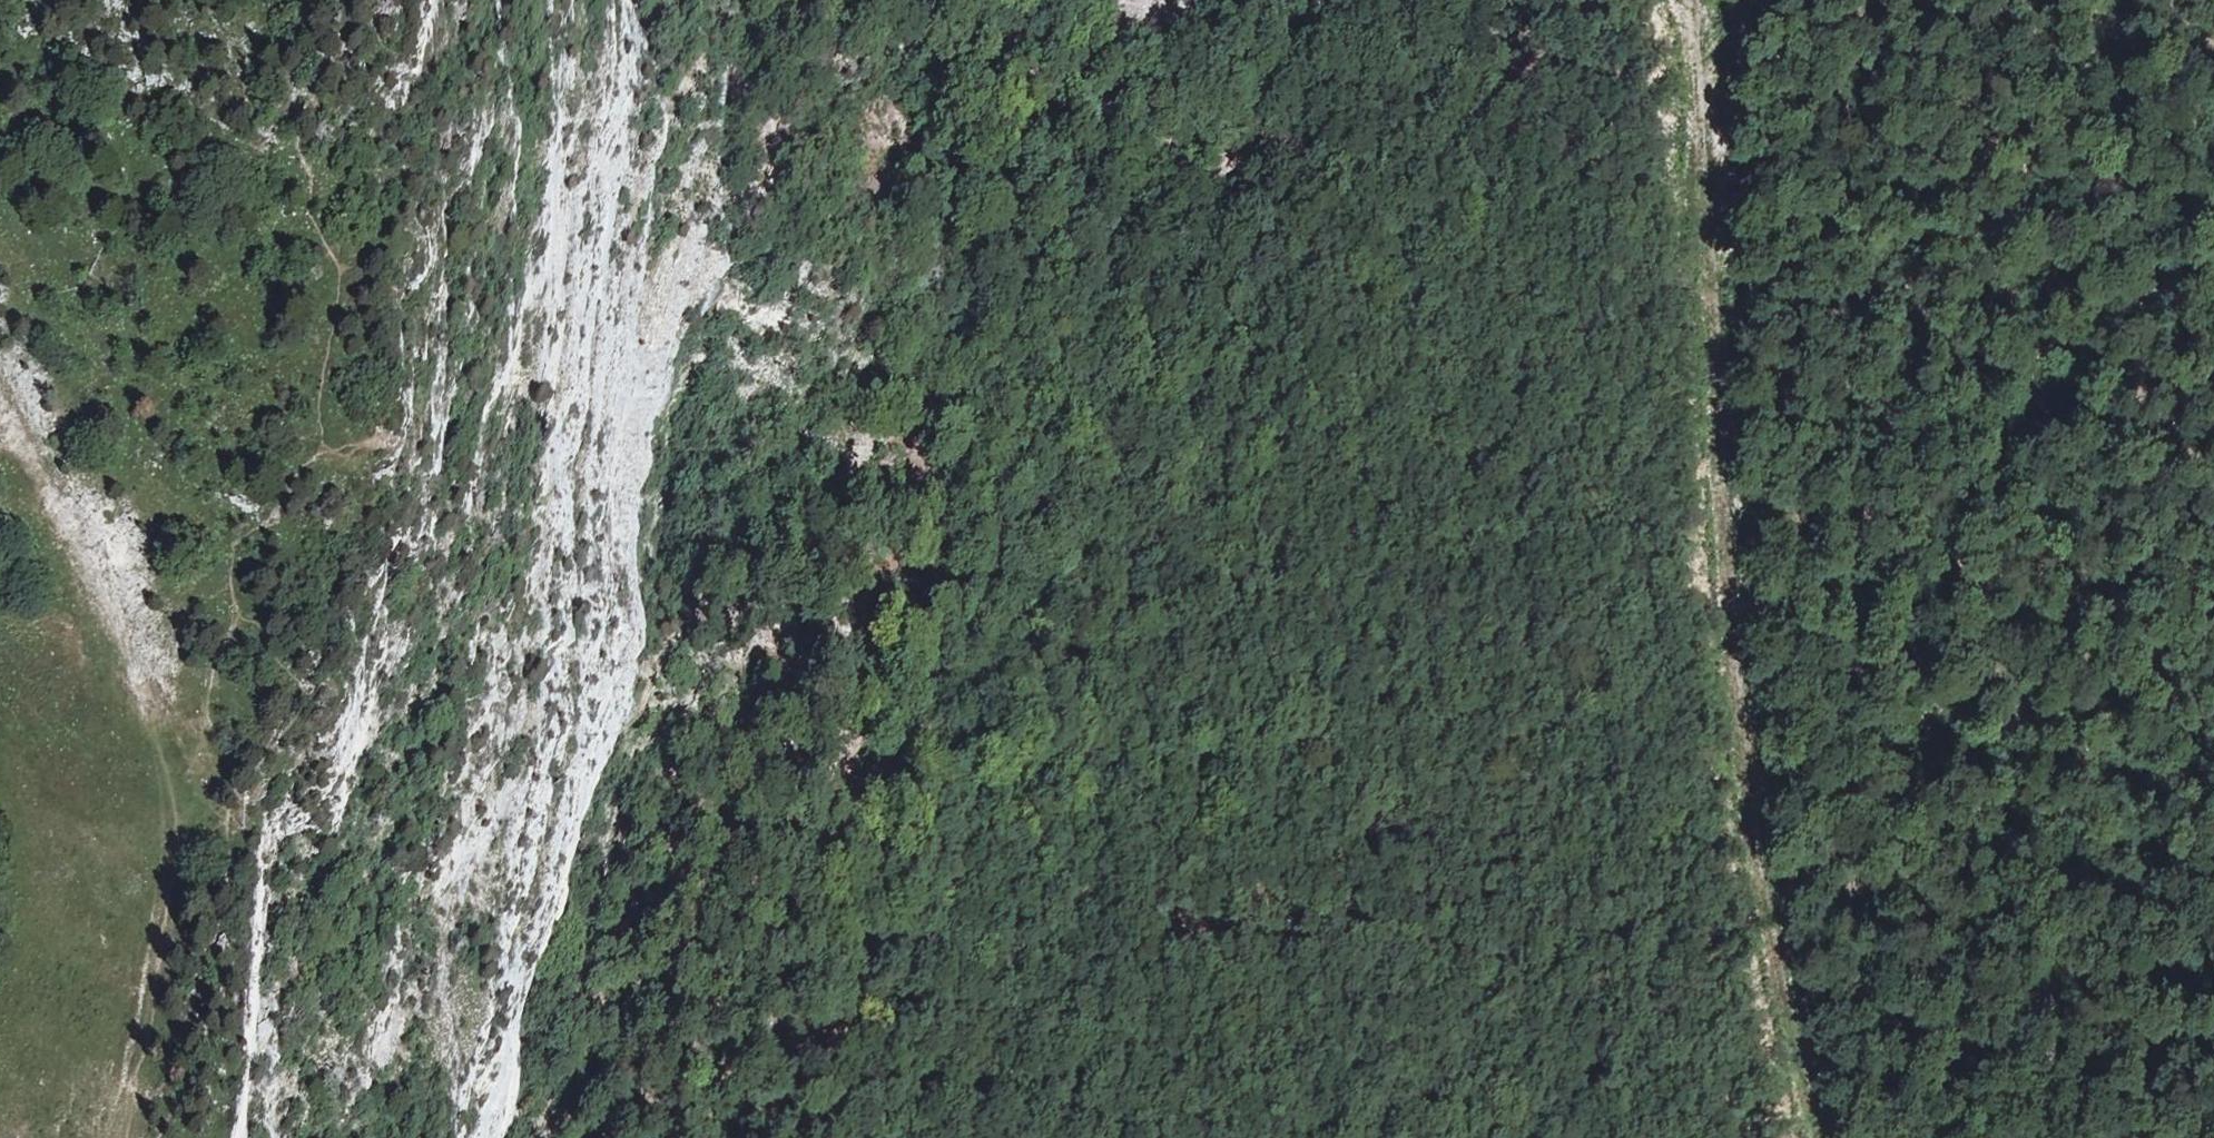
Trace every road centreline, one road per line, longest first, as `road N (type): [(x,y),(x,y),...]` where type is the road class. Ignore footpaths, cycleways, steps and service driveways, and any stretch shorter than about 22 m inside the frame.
road 1 (track): [(1707,0),(1701,200),(1753,772),(1822,1137)]
road 2 (track): [(0,687),(47,731),(148,901)]

